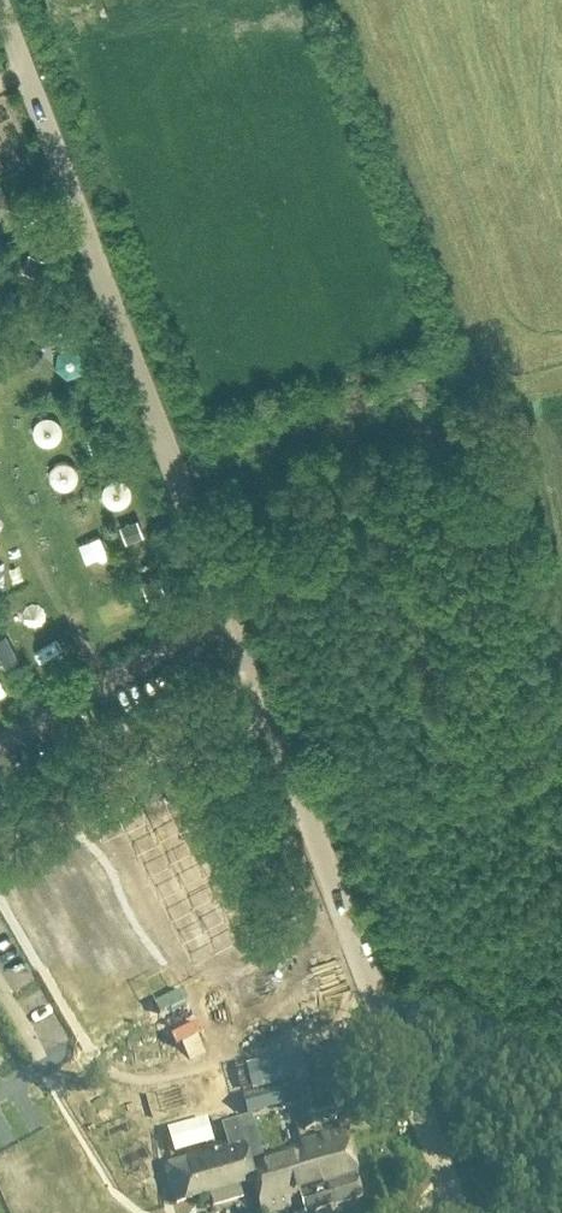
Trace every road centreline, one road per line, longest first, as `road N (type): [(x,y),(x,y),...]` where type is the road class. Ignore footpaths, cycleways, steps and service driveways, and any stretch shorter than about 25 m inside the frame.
road 1 (unclassified): [(458,1212),(0,4)]

